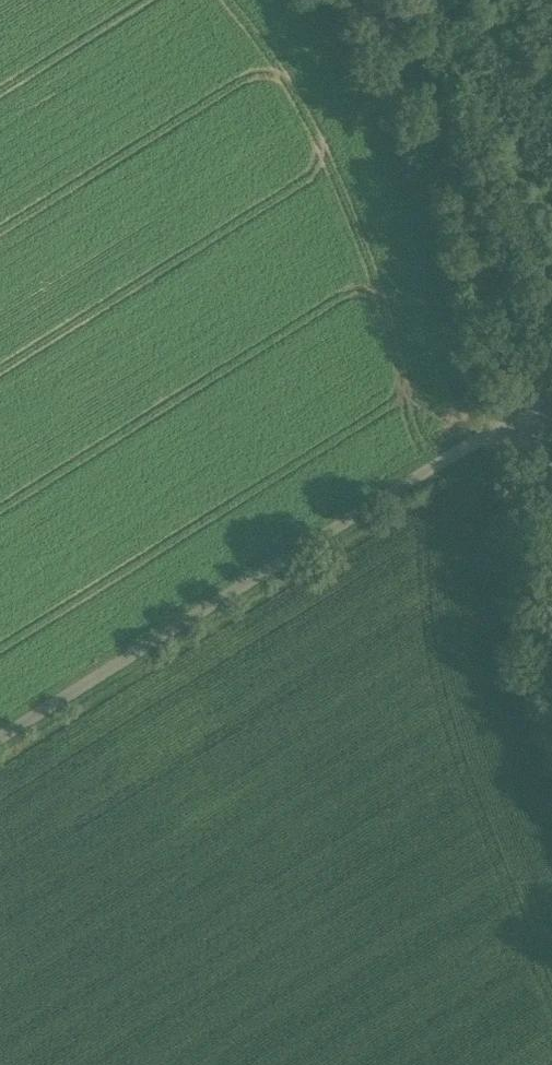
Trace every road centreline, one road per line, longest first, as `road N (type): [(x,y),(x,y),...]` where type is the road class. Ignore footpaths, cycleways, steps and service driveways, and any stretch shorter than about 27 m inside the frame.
road 1 (unclassified): [(0,738),(535,405)]
road 2 (unclassified): [(369,0),(451,156),(535,405)]
road 3 (track): [(0,984),(424,898)]

